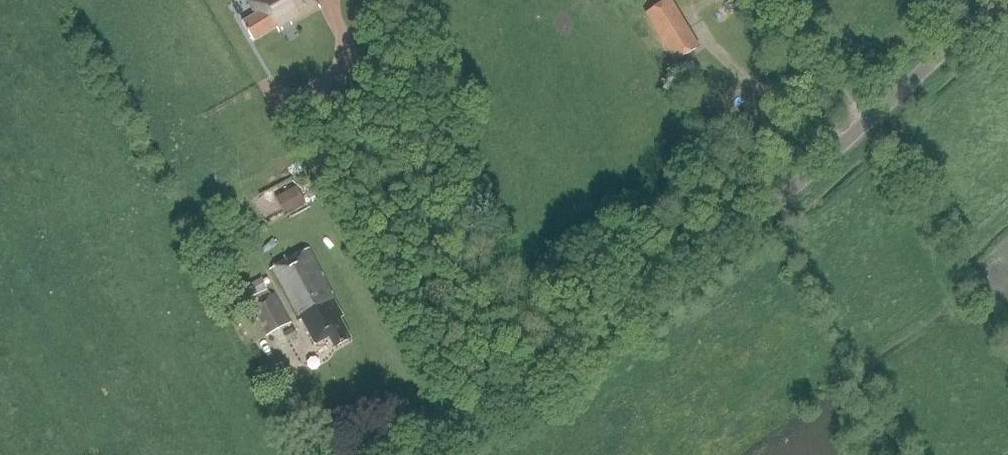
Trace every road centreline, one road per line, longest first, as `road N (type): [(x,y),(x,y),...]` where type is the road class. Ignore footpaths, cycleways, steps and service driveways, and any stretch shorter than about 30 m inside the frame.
road 1 (unclassified): [(421,454),(744,224),(997,0)]
road 2 (track): [(786,0),(863,125)]

